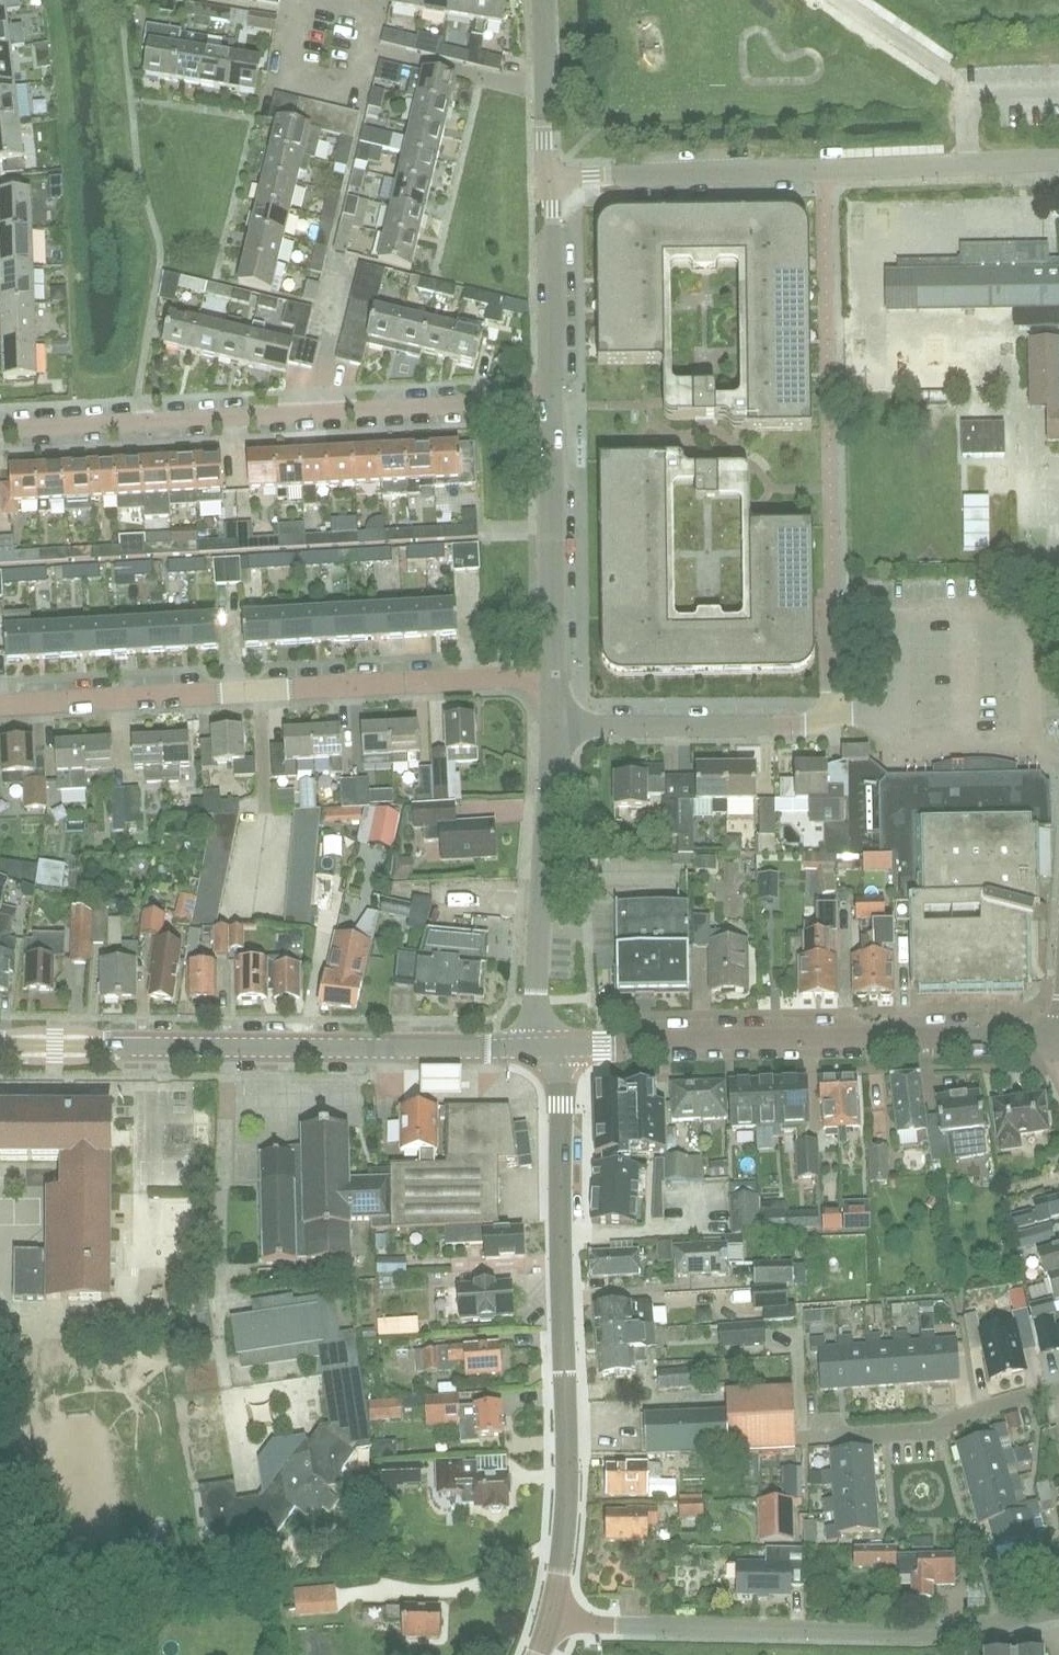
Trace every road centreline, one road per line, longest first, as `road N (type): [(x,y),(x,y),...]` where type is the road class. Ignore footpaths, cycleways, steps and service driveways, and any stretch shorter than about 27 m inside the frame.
road 1 (tertiary): [(552,1613),(567,1459),(561,1078),(551,1046)]
road 2 (residential): [(0,704),(554,673)]
road 3 (residential): [(552,399),(0,428)]
road 4 (tertiary): [(551,1046),(0,1044)]
road 5 (residential): [(547,174),(1058,158)]
road 6 (residential): [(551,1046),(1058,1039)]
road 7 (residential): [(552,1613),(609,1625),(910,1631),(1045,1610)]
road 8 (residential): [(555,726),(805,720),(829,689),(832,583)]
road 9 (residential): [(551,1046),(536,999),(555,726)]
road 10 (residential): [(554,673),(552,399)]
road 11 (residential): [(801,1439),(932,1430),(1058,1387)]
road 12 (residential): [(552,399),(547,174)]
road 13 (residential): [(365,46),(359,86),(286,71),(297,0)]
road 14 (residential): [(544,88),(365,46)]

